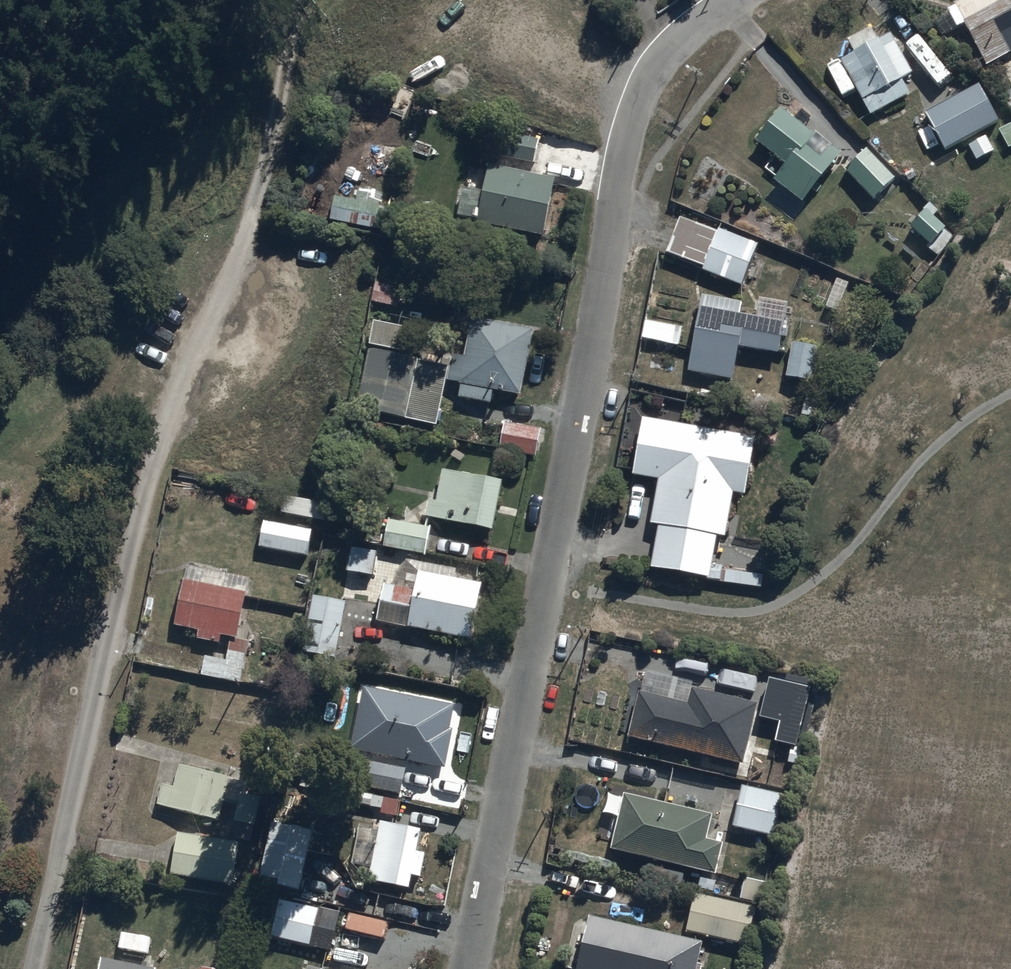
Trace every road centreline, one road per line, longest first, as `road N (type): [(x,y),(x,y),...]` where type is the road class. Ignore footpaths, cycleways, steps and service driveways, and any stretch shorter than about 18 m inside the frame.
road 1 (residential): [(619,157),(368,97),(261,197),(125,572),(36,968)]
road 2 (residential): [(619,157),(600,296),(468,968)]
road 3 (residential): [(727,0),(648,74),(619,157)]
road 4 (track): [(261,197),(293,39)]

